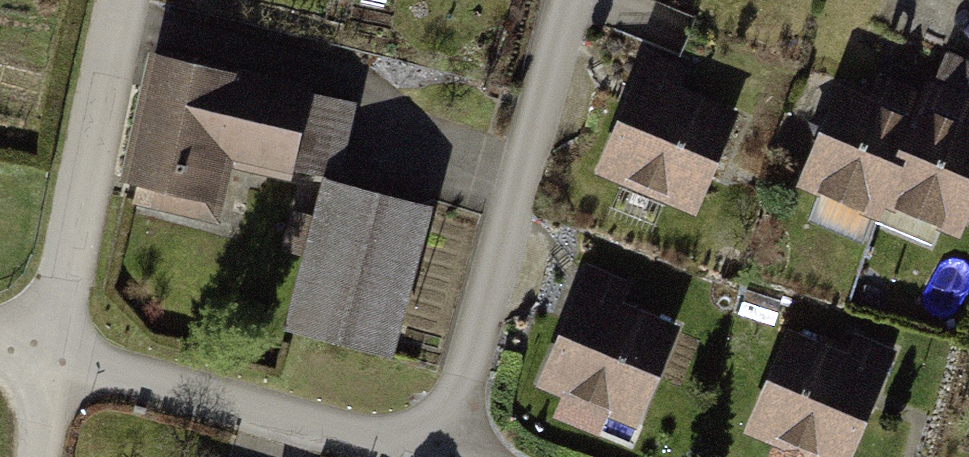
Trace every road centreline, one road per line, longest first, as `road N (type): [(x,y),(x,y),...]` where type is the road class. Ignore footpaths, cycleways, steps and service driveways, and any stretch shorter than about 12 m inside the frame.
road 1 (unclassified): [(568,0),(442,453)]
road 2 (residential): [(42,350),(442,453)]
road 3 (residential): [(42,350),(125,0)]

